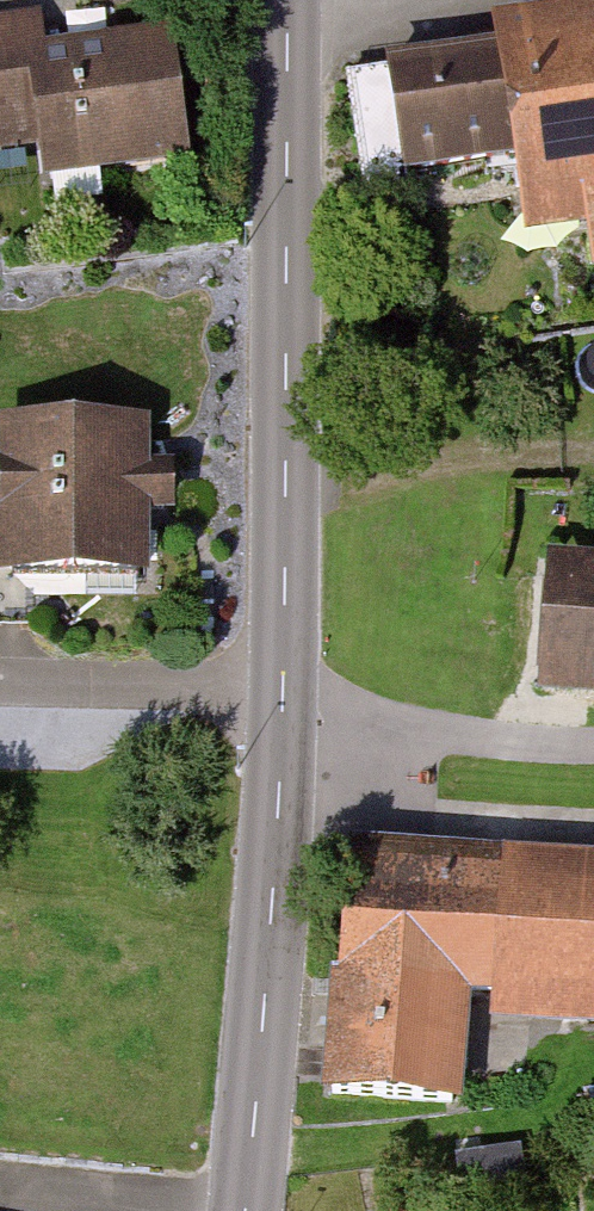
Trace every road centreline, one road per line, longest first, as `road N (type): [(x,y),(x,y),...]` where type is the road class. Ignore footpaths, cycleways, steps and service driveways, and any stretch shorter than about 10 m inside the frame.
road 1 (tertiary): [(284,0),(287,665)]
road 2 (tertiary): [(287,665),(275,921),(246,1210)]
road 3 (residential): [(287,665),(0,659)]

